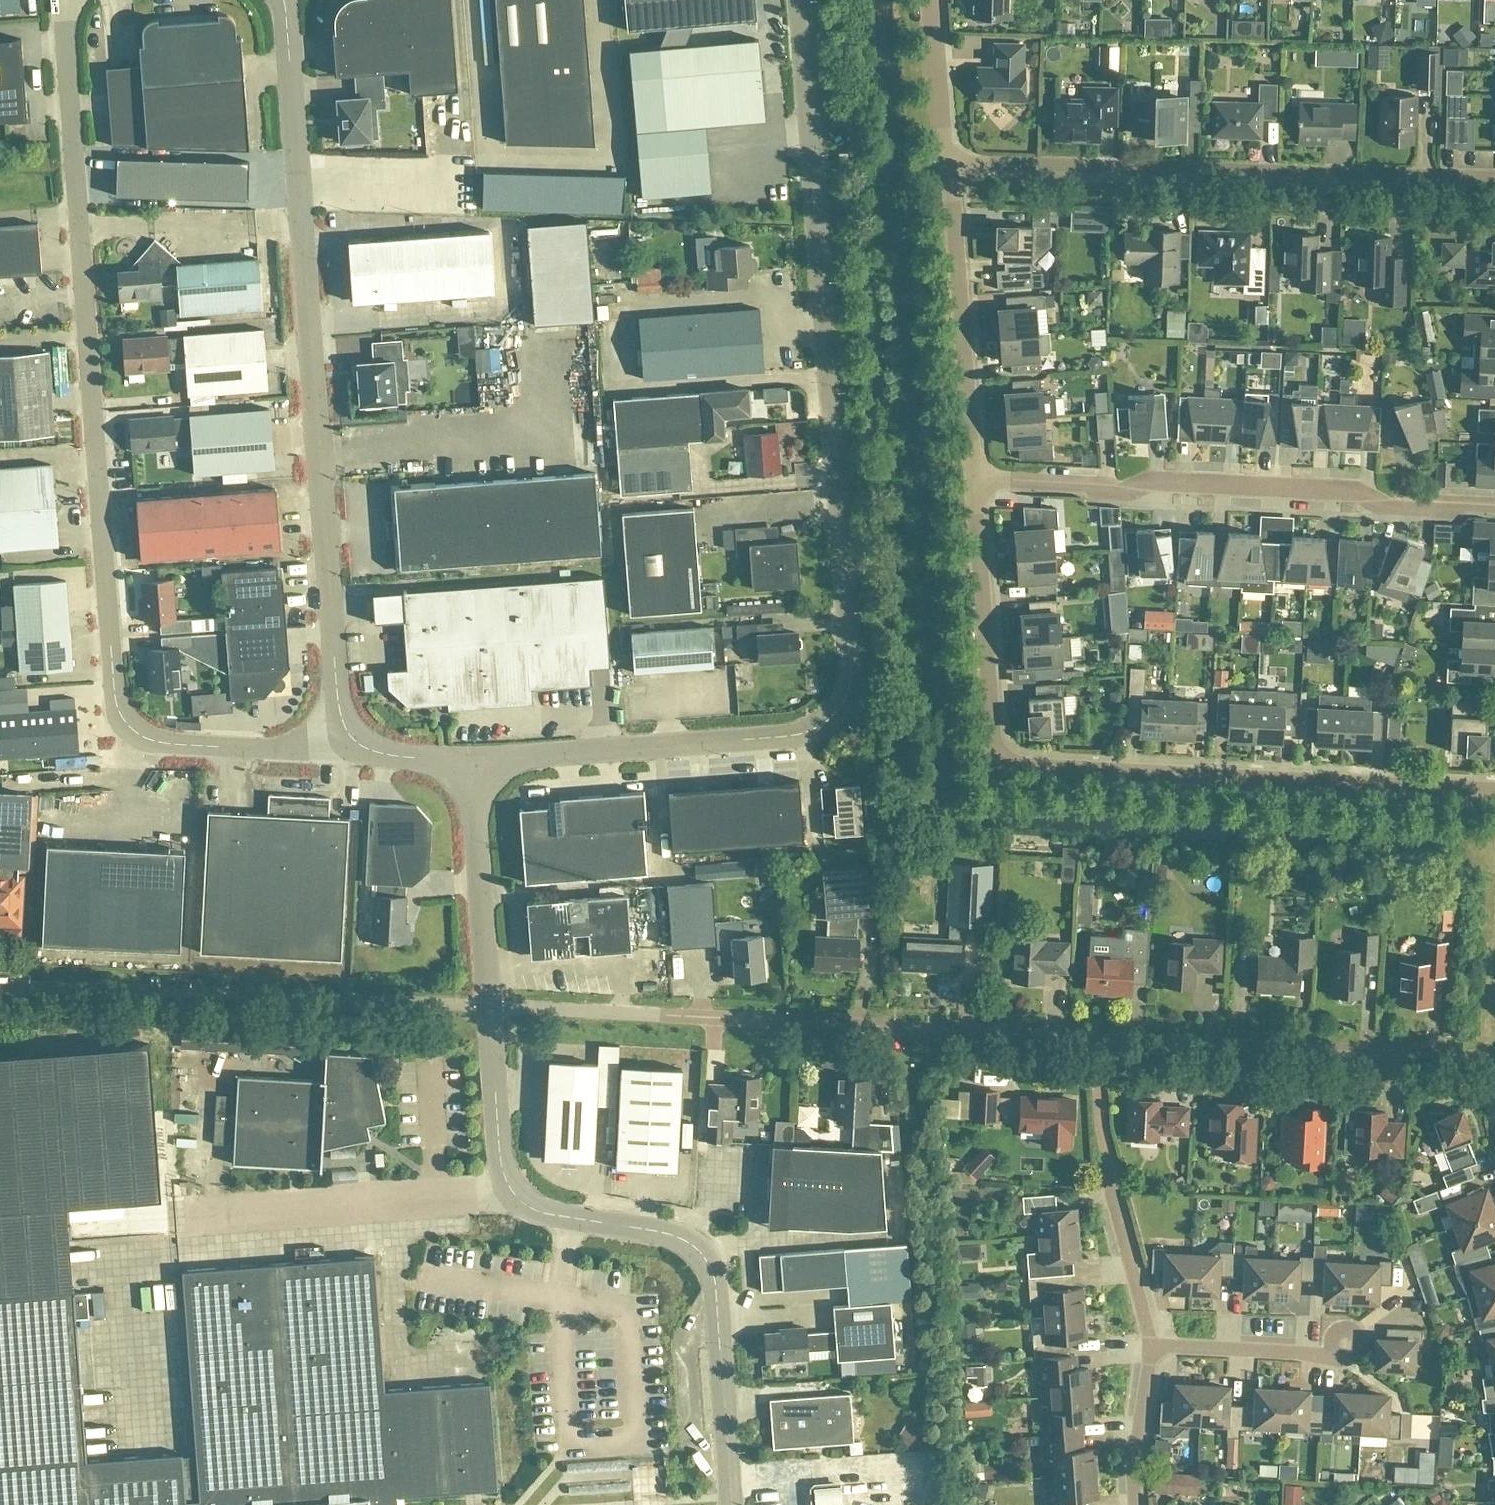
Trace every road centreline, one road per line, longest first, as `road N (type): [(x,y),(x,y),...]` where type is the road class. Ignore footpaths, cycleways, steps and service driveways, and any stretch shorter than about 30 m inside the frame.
road 1 (unclassified): [(354,741),(331,748),(184,745),(143,736),(123,713),(114,686),(65,0)]
road 2 (unclassified): [(473,762),(797,735),(842,706),(850,671),(846,571),(819,226)]
road 3 (residential): [(1494,1060),(659,1015)]
road 4 (residential): [(1494,791),(1016,766),(999,757),(974,479)]
road 5 (unclassified): [(354,741),(336,697),(283,0)]
road 6 (unclassified): [(731,1504),(710,1268),(679,1238),(543,1214),(515,1197),(501,1171),(489,1008)]
road 7 (residential): [(1494,182),(946,165)]
road 8 (residential): [(1494,507),(1388,508),(1357,490),(974,479)]
road 9 (unclassified): [(489,1008),(0,990)]
road 10 (residential): [(974,479),(946,165)]
road 11 (unclassified): [(489,1008),(473,762)]
road 12 (unclassified): [(802,0),(819,226)]
road 13 (residential): [(1346,1345),(1322,1356),(1154,1348)]
road 14 (residential): [(1154,1348),(1110,1176)]
road 15 (unclassified): [(659,1015),(489,1008)]
road 16 (residential): [(946,165),(932,0)]
road 17 (residential): [(1137,1504),(1135,1467),(1154,1348)]
road 18 (unclassified): [(473,762),(409,759),(354,741)]

